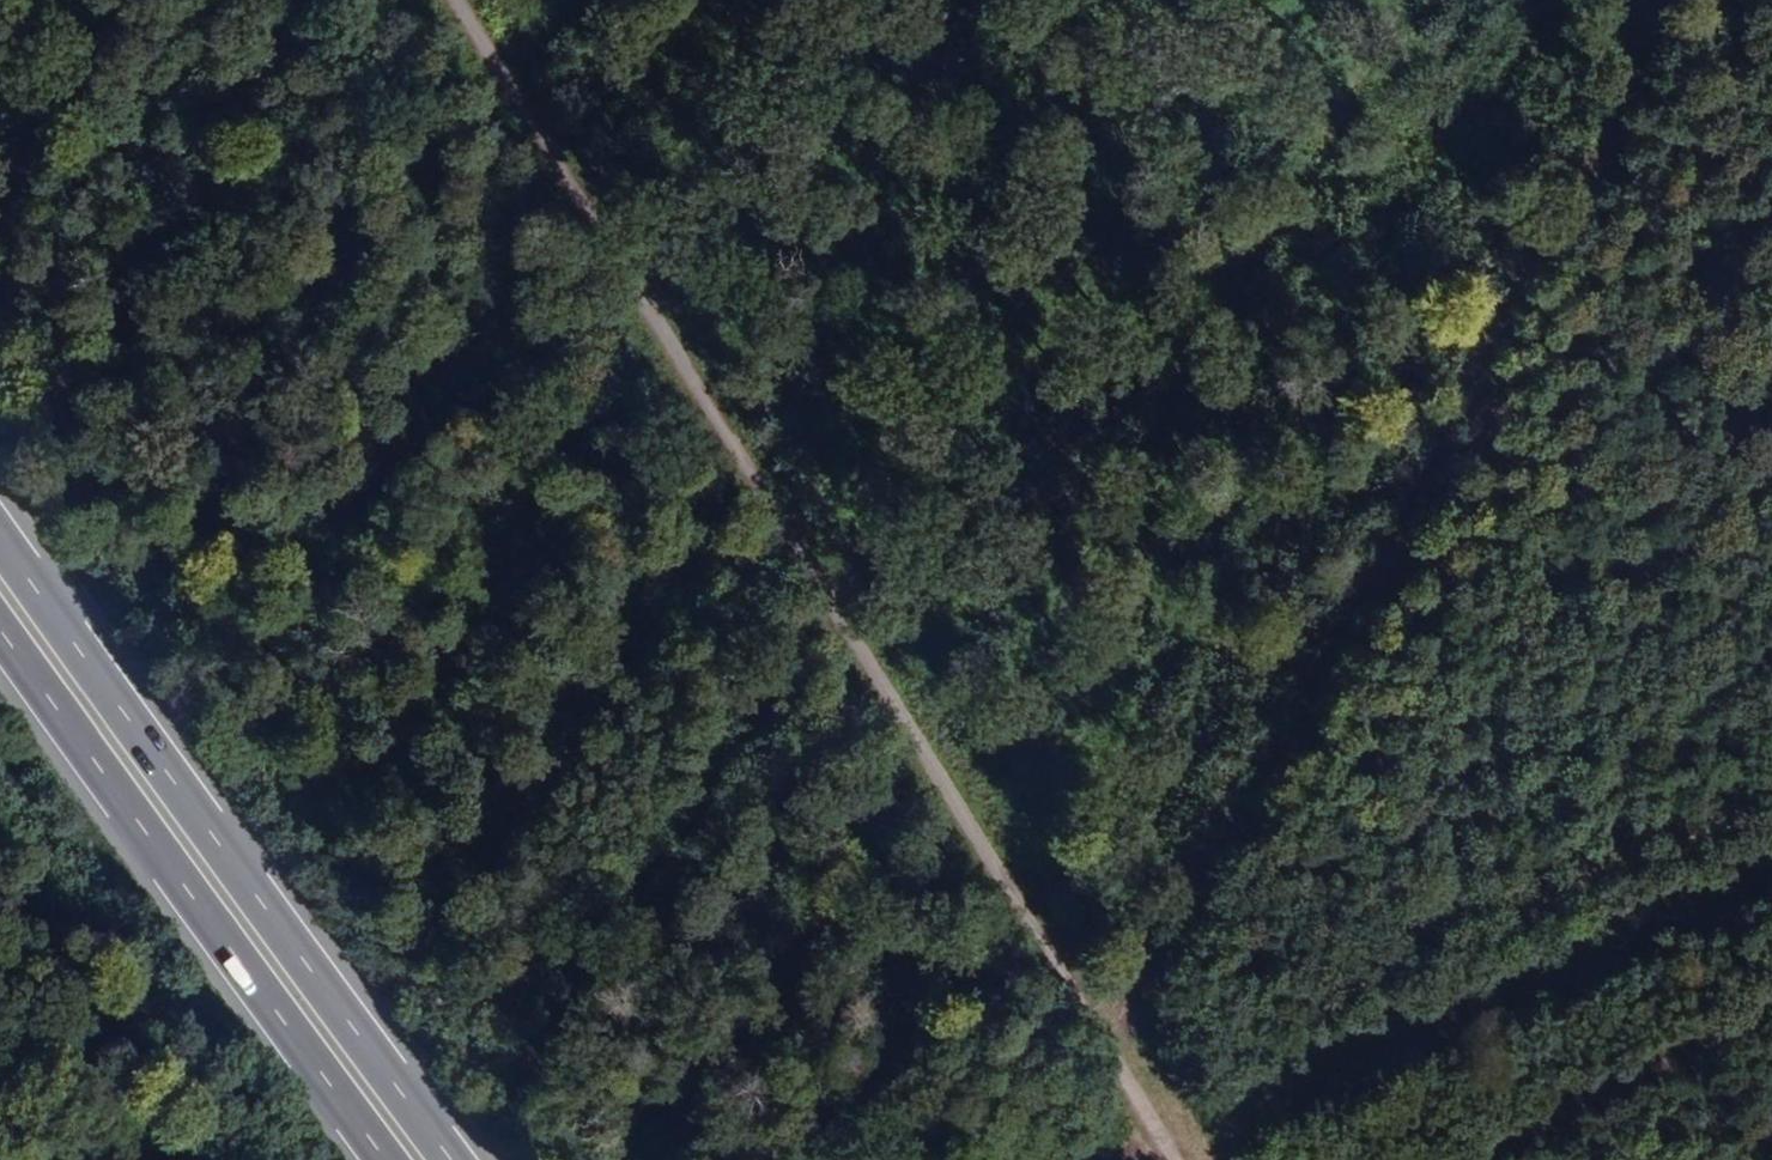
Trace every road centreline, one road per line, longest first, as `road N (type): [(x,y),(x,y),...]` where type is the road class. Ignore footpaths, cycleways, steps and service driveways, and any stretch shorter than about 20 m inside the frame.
road 1 (track): [(1164,1159),(454,0)]
road 2 (motorway): [(454,1159),(0,536)]
road 3 (motorway): [(0,626),(389,1159)]

